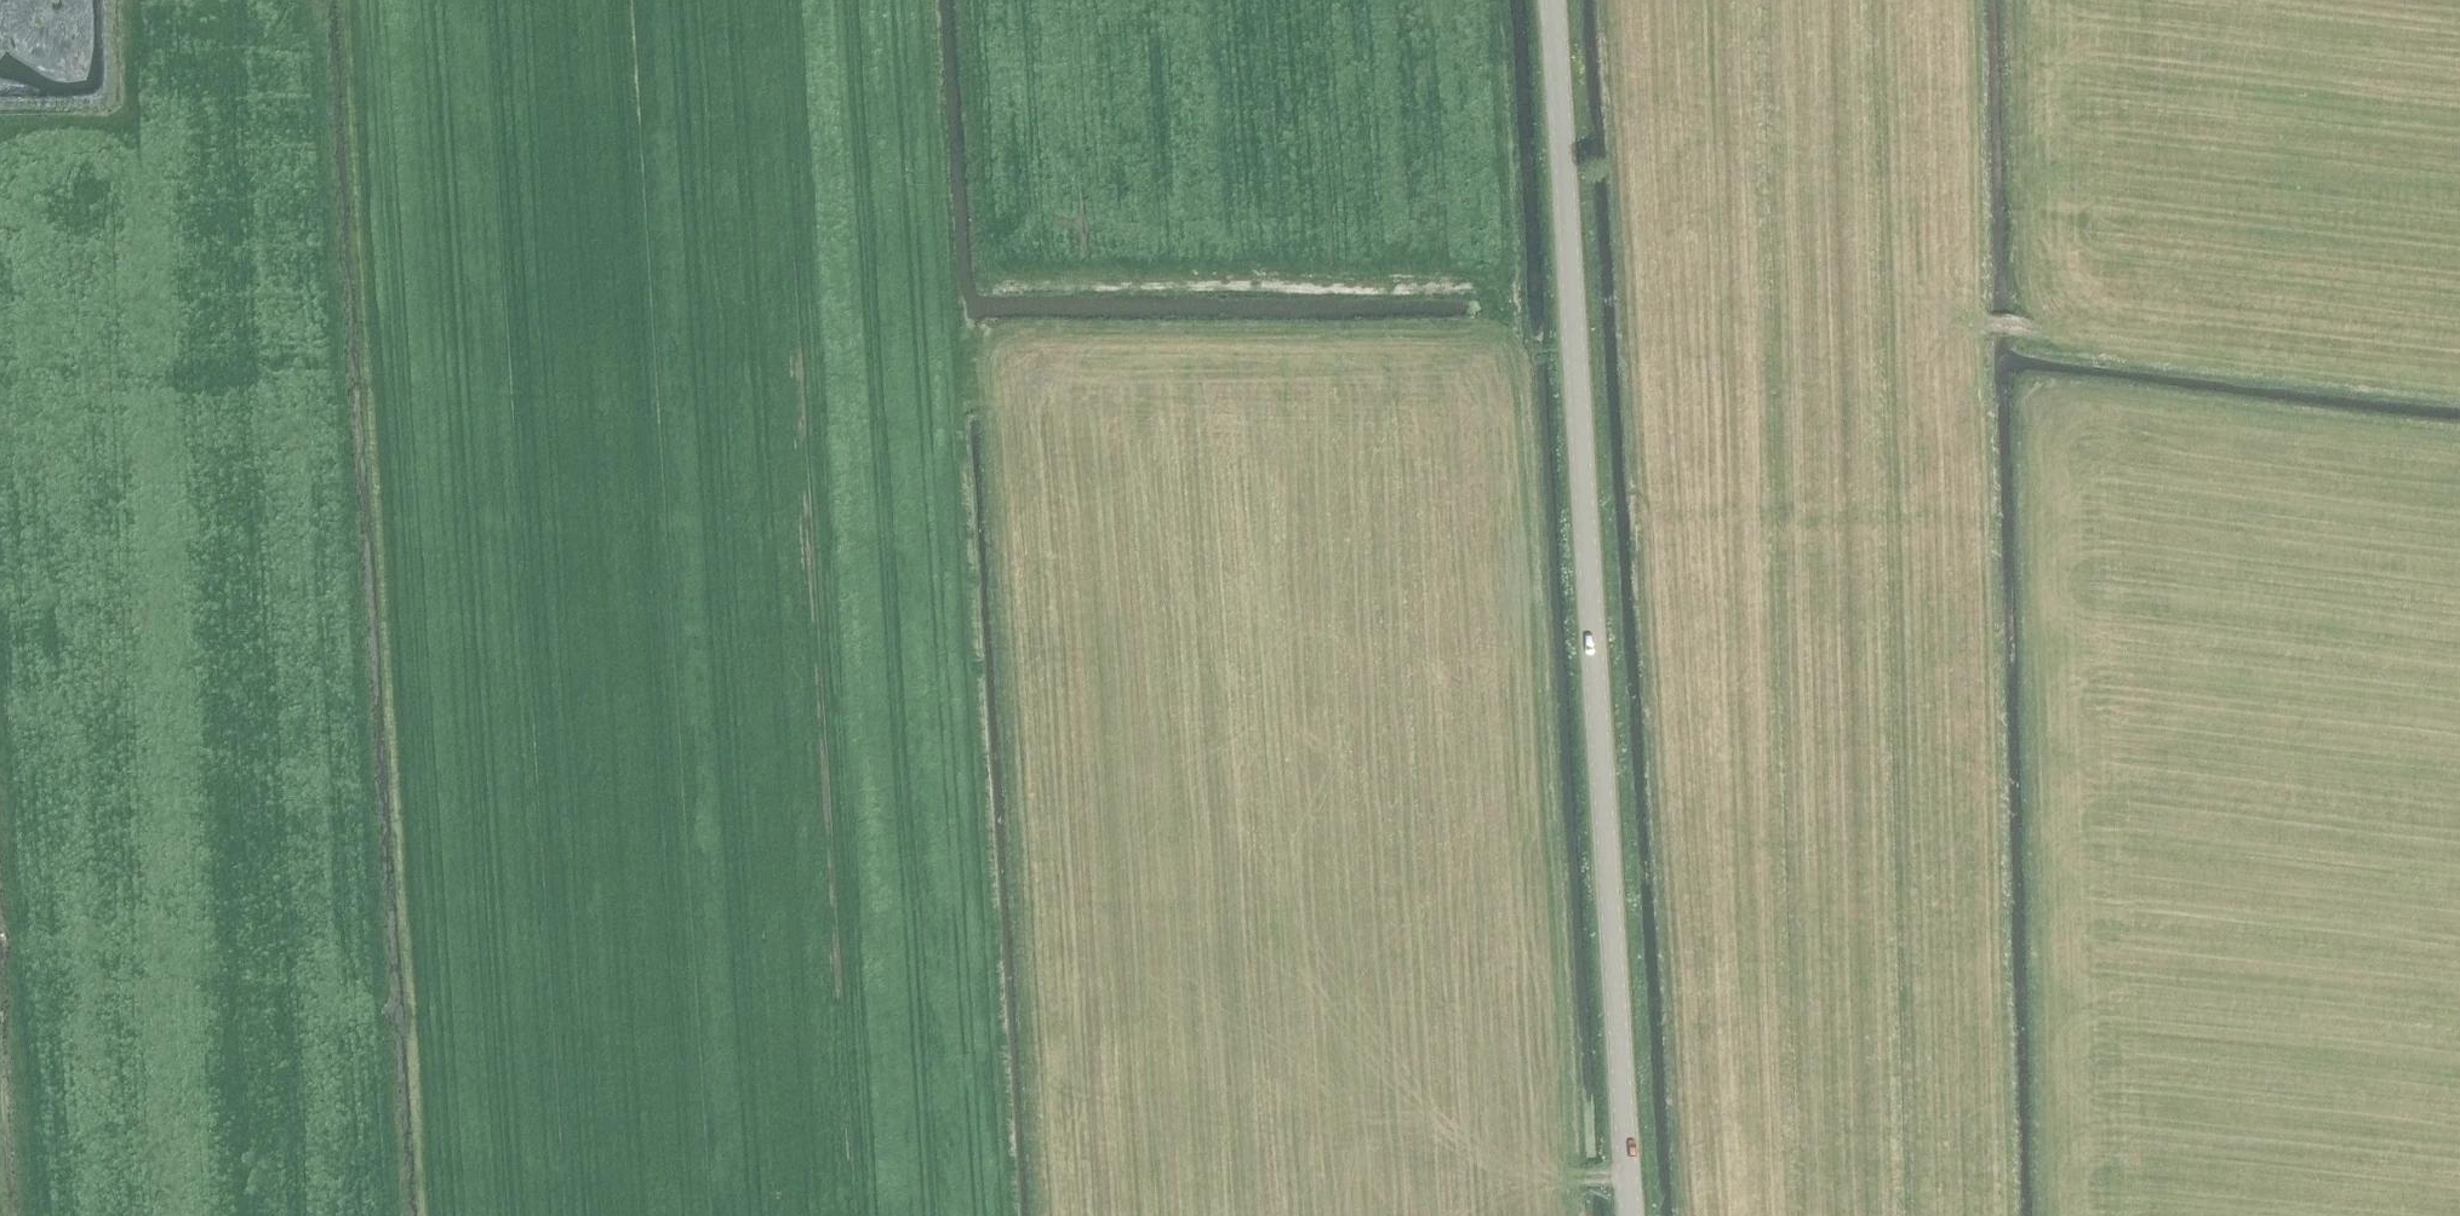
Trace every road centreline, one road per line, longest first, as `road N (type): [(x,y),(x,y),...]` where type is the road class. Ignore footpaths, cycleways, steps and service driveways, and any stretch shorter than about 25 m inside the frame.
road 1 (tertiary): [(1630,1215),(1553,0)]

